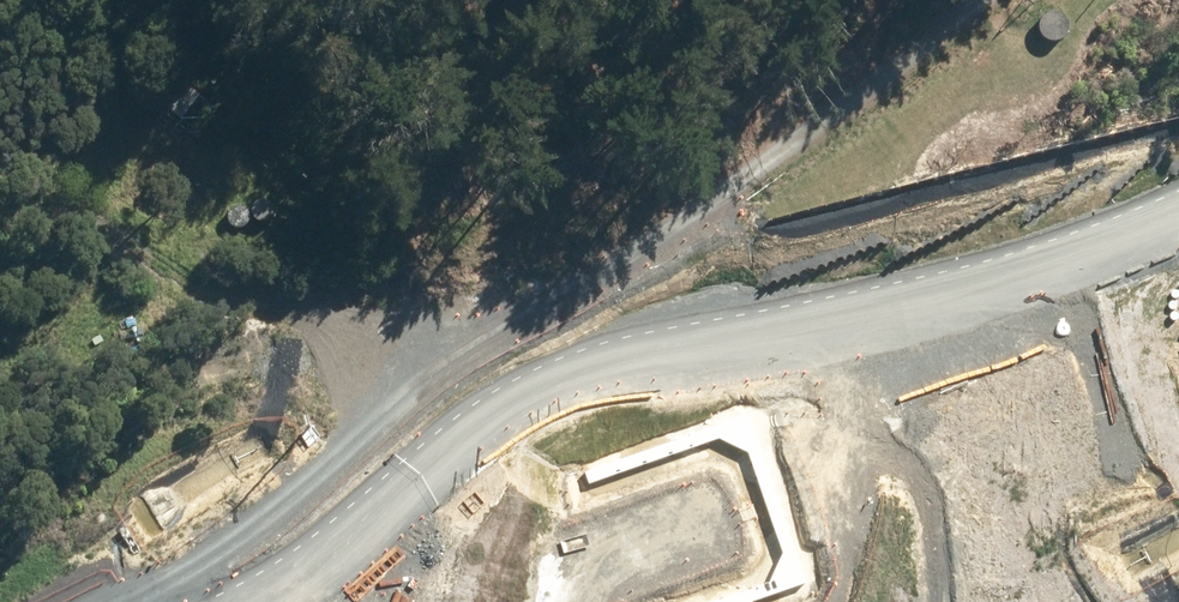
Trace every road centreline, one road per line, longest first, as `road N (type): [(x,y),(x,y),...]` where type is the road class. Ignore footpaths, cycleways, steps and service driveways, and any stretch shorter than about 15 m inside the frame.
road 1 (track): [(1178,211),(898,308),(698,361),(550,388),(469,433),(281,584),(242,601)]
road 2 (trunk): [(399,601),(762,459),(1178,339)]
road 3 (trunk): [(1178,399),(779,514),(550,601)]

